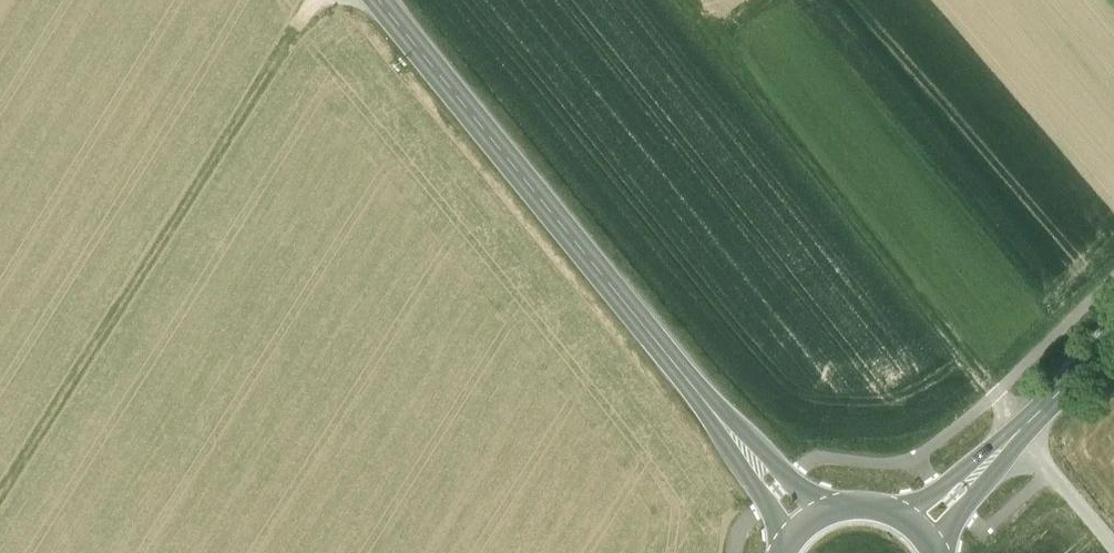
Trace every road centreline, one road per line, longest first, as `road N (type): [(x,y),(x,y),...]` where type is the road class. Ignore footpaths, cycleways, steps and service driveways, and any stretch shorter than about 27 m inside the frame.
road 1 (trunk): [(807,522),(381,0)]
road 2 (tertiary): [(1113,338),(918,528)]
road 3 (track): [(1113,545),(993,394)]
road 4 (tertiary): [(918,528),(876,506),(851,505),(807,522)]

